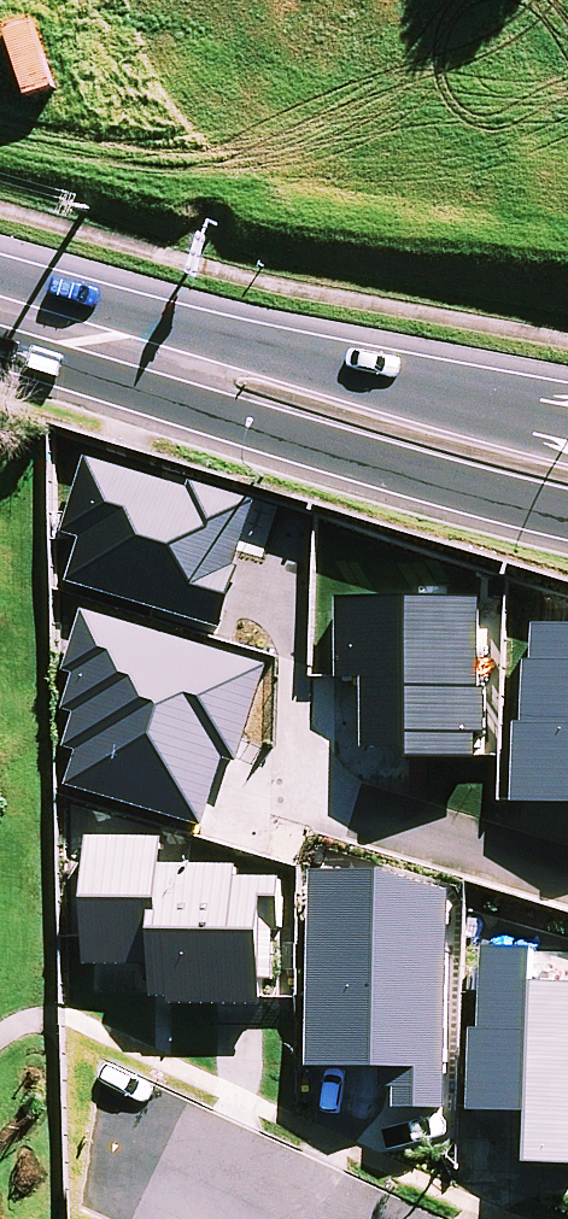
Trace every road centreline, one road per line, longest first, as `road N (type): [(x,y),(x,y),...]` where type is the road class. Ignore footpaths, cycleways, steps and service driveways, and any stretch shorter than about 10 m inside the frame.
road 1 (trunk): [(567,511),(329,439),(139,350)]
road 2 (trunk): [(139,350),(337,378),(567,426)]
road 3 (residential): [(91,1129),(311,1218)]
road 4 (residential): [(352,810),(567,877)]
road 5 (trunk): [(139,350),(0,307)]

